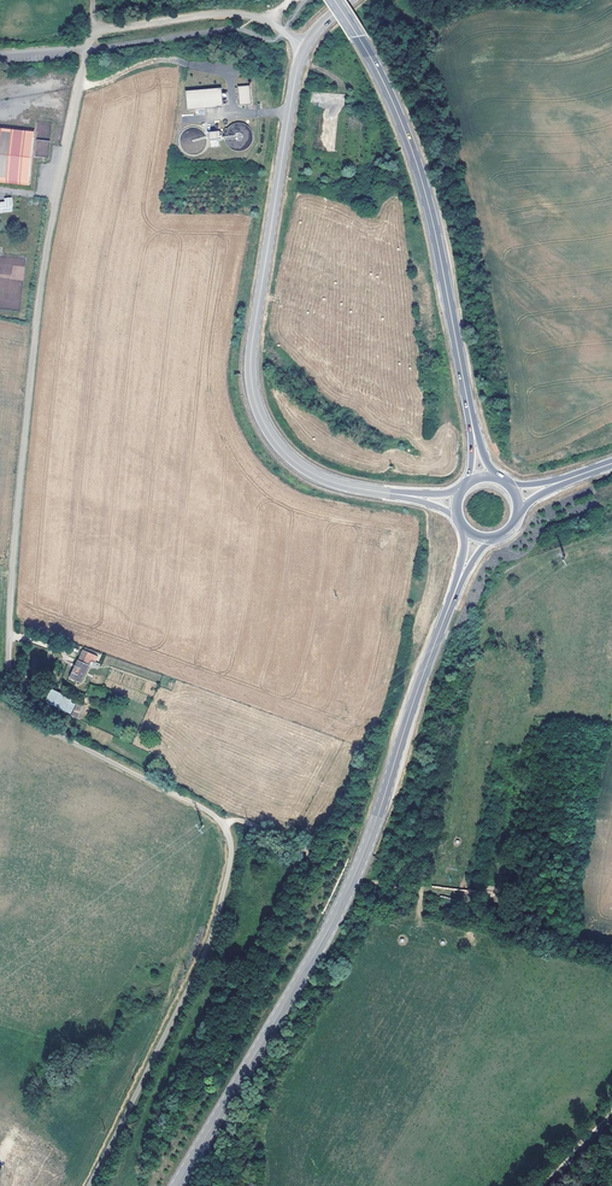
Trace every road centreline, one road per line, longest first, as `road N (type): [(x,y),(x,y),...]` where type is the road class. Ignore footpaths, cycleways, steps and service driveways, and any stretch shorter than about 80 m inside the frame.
road 1 (unclassified): [(88,49),(31,363),(12,693),(31,721),(212,815),(231,855),(197,967),(88,1185)]
road 2 (secondary): [(454,593),(354,877),(176,1185)]
road 3 (tertiary): [(305,46),(251,348),(255,403),(295,463),(337,485),(397,497)]
road 4 (primary): [(335,0),(410,146),(471,430)]
road 5 (unclassified): [(305,46),(261,19),(215,13),(103,30),(88,49)]

